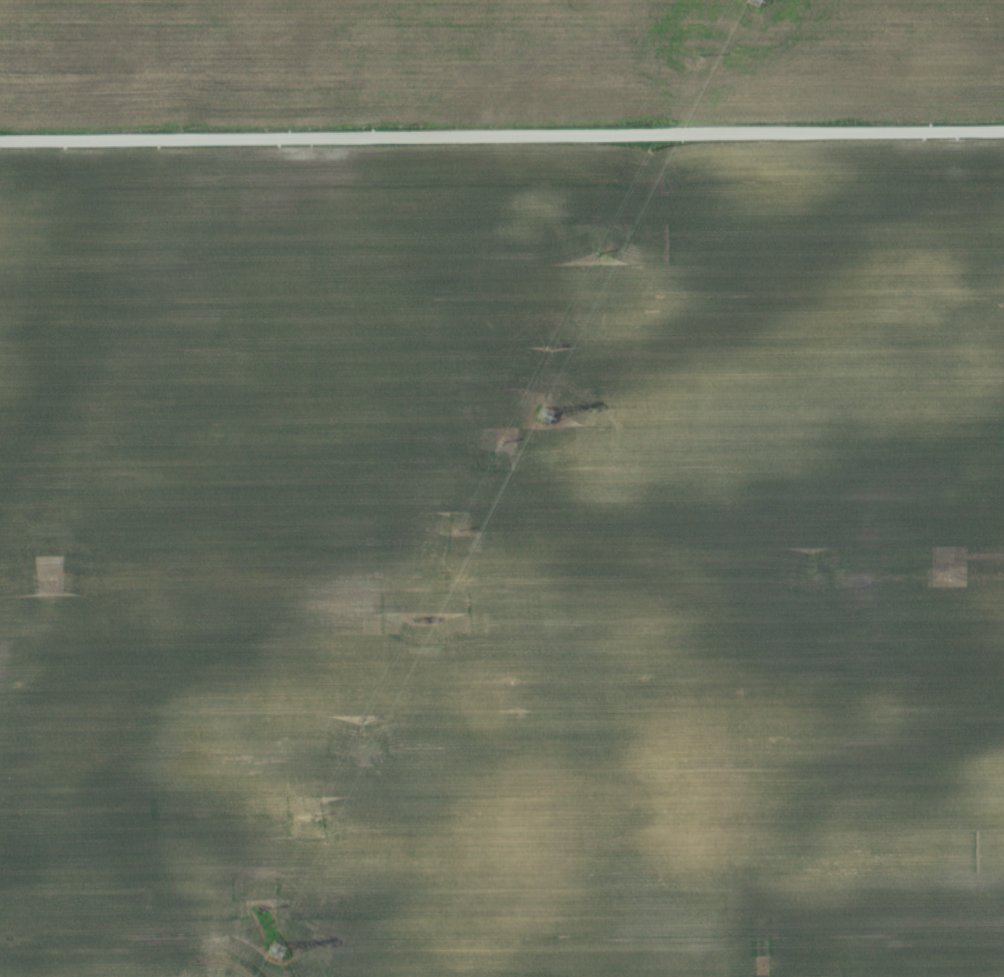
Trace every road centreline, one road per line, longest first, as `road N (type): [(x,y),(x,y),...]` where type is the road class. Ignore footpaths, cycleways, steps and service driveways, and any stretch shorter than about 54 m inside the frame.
road 1 (residential): [(0,137),(1003,127)]

